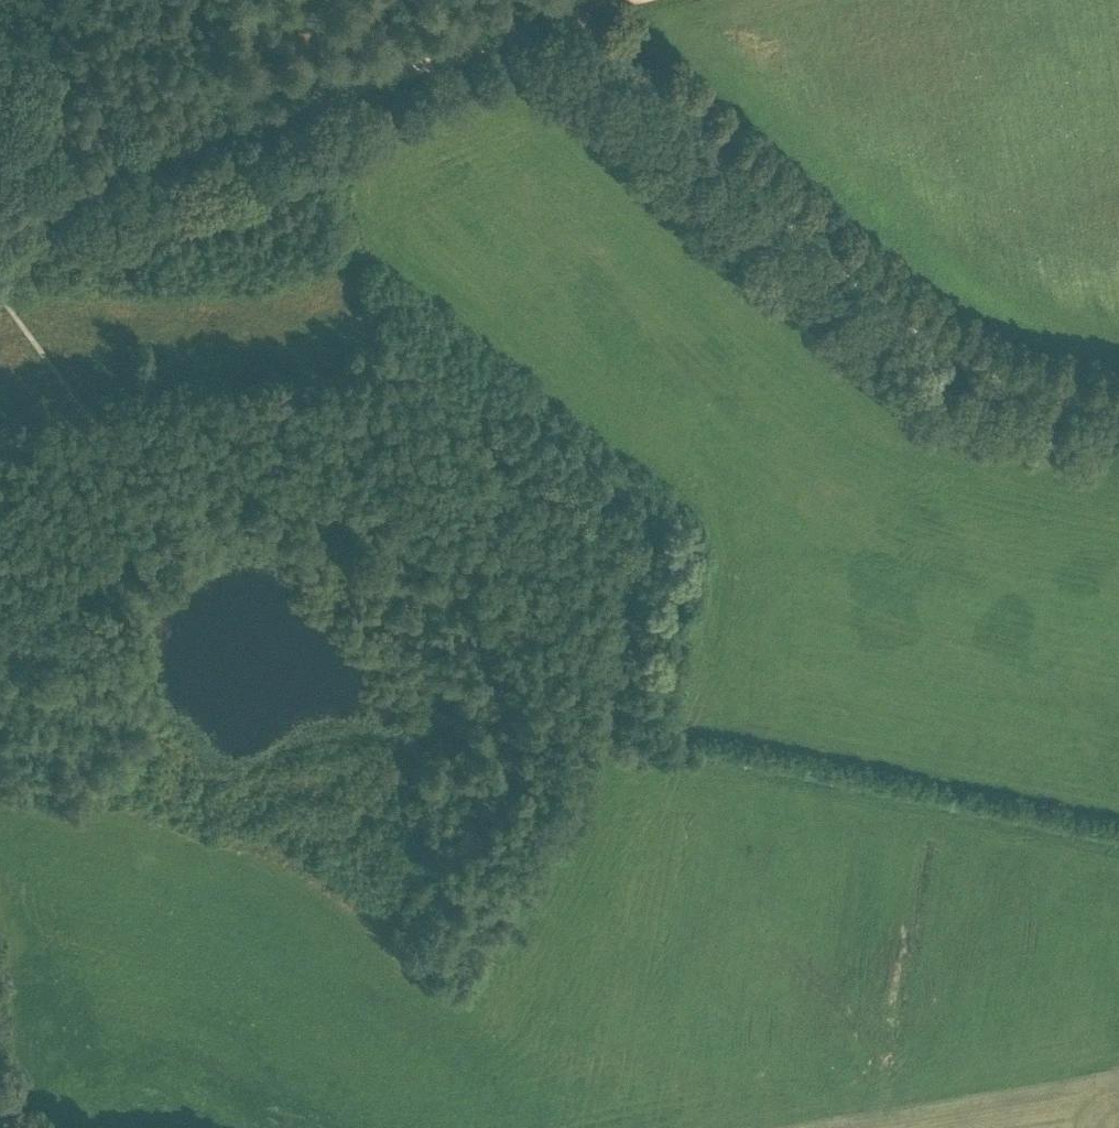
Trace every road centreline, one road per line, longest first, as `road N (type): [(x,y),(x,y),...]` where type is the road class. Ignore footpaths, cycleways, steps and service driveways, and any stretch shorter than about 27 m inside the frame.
road 1 (track): [(1118,404),(966,358),(915,322),(581,17)]
road 2 (track): [(0,200),(581,17)]

